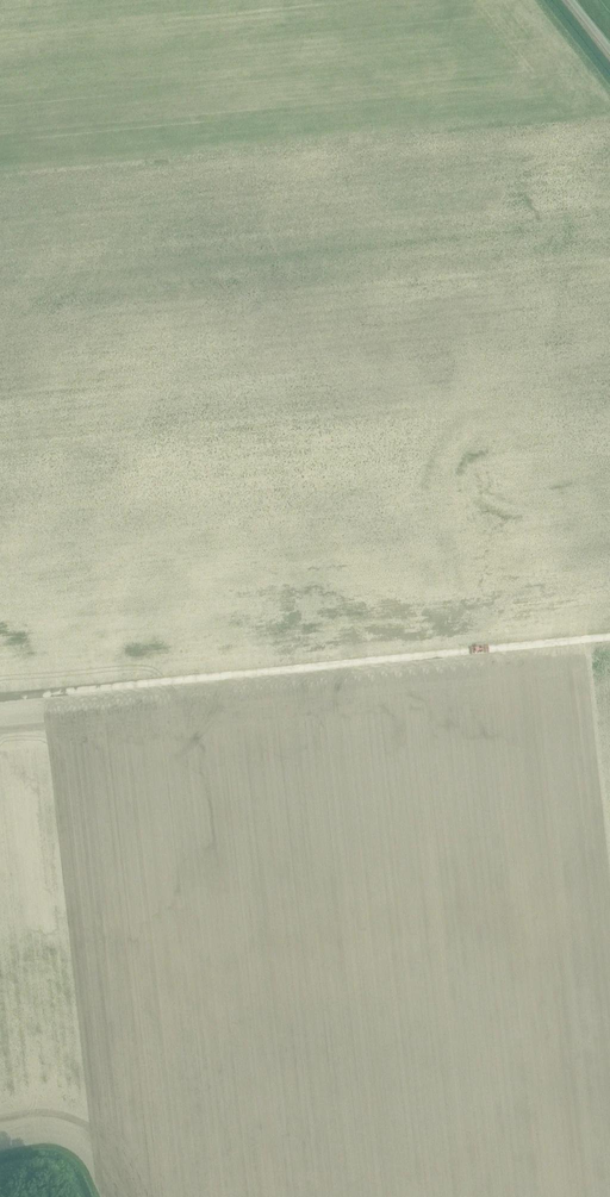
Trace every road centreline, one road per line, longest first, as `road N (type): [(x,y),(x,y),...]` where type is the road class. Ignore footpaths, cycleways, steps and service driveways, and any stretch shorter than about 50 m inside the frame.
road 1 (track): [(609,640),(0,700)]

